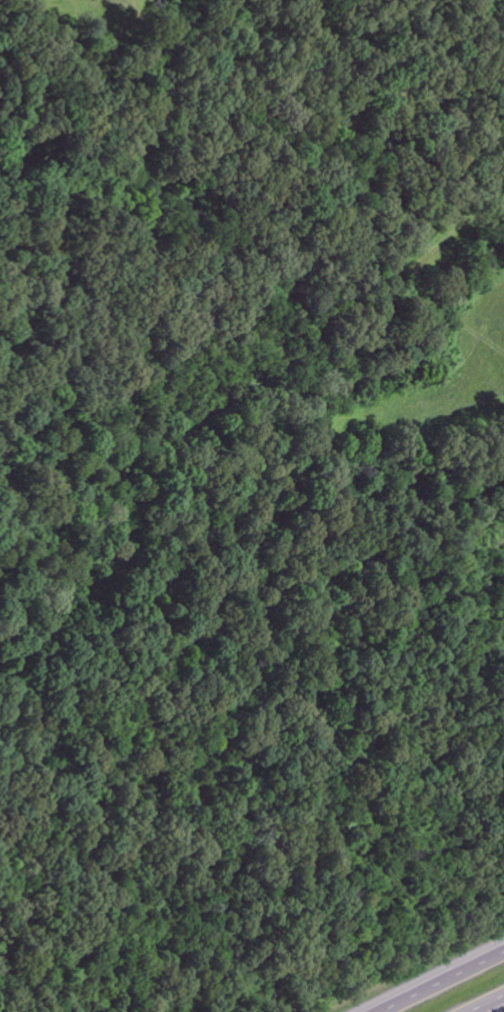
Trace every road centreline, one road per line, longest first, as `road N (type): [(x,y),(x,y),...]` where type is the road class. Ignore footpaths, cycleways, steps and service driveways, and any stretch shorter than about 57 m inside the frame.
road 1 (motorway): [(503,948),(372,1011)]

